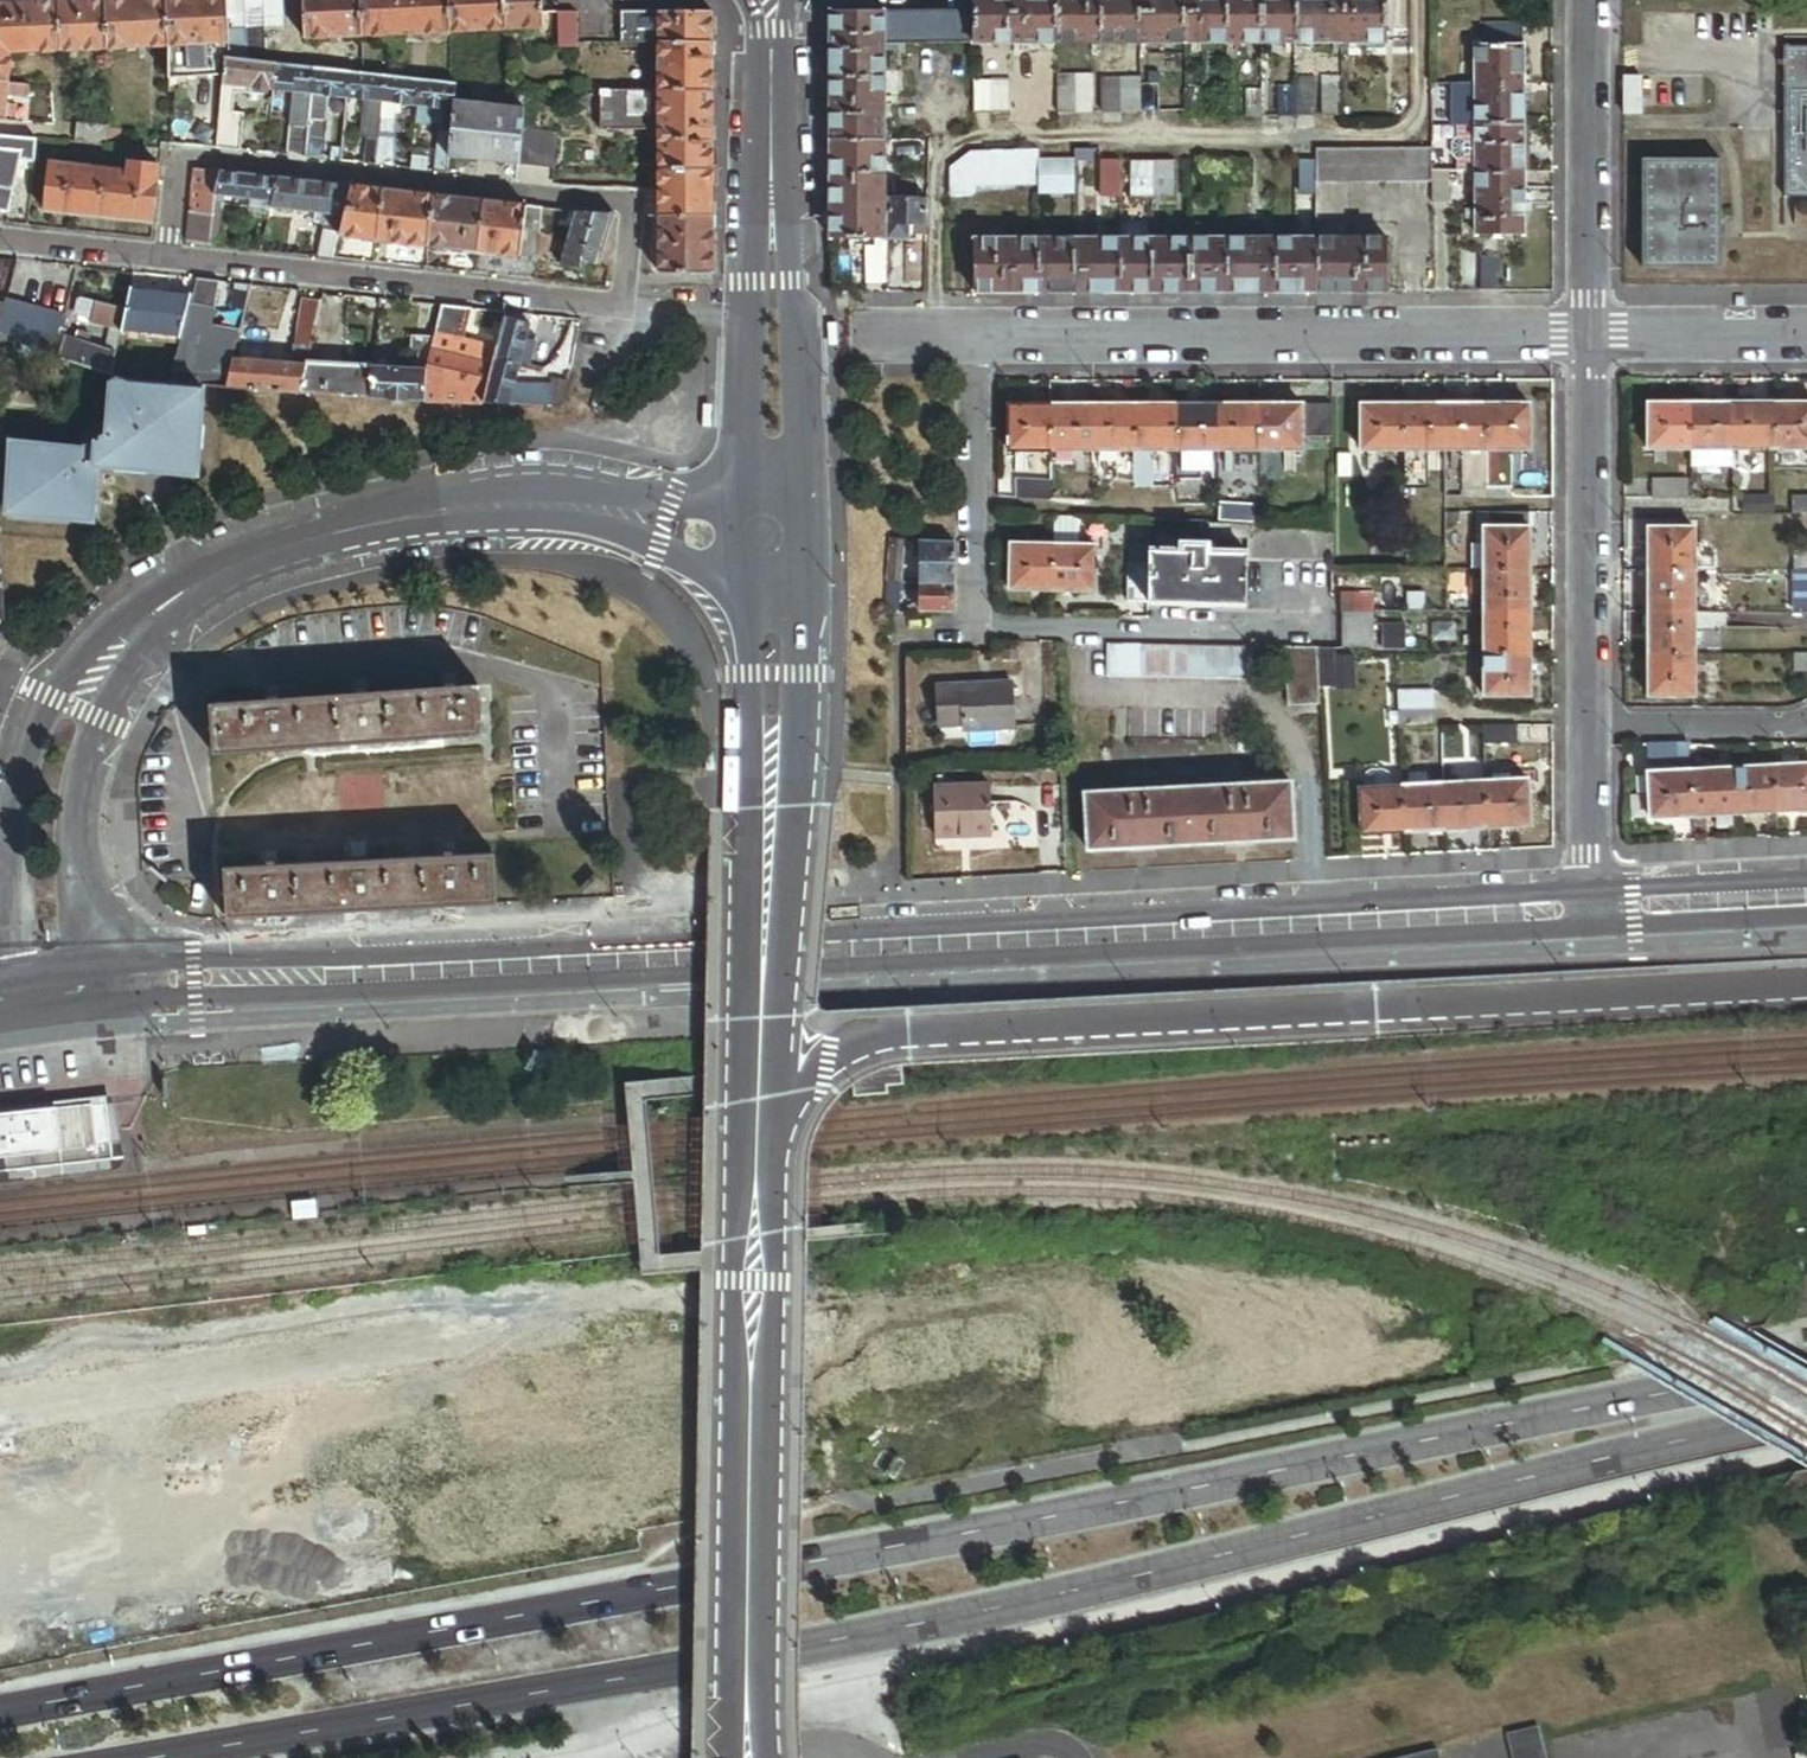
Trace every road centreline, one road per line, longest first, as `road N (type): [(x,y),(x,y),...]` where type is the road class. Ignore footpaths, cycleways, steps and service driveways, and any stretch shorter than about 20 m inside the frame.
road 1 (primary): [(1806,1366),(367,1655),(0,1719)]
road 2 (unknown): [(0,1023),(46,1013),(1806,919)]
road 3 (primary): [(191,1757),(1806,1425)]
road 4 (tertiary): [(1589,890),(80,961)]
road 5 (tertiary): [(760,1115),(841,1057),(916,1033),(1806,989)]
road 6 (tertiary): [(764,537),(584,508),(474,507),(335,531),(225,572),(128,638)]
road 7 (tertiary): [(751,1757),(760,1115)]
road 8 (residential): [(0,238),(621,307)]
road 9 (track): [(0,1400),(520,1296),(566,1297),(605,1312)]
road 10 (residential): [(978,334),(1592,330)]
road 11 (tertiary): [(760,1115),(772,677),(764,537)]
road 12 (tertiary): [(764,537),(770,0)]
road 13 (residential): [(1592,330),(1587,726)]
road 14 (tertiary): [(128,638),(87,661),(54,698),(29,754),(3,971)]
road 15 (residential): [(1587,0),(1592,330)]
road 16 (tertiary): [(80,961),(84,789),(128,638)]
road 17 (residential): [(978,334),(977,626)]
road 18 (residential): [(1587,726),(1806,718)]
road 19 (tertiary): [(1806,878),(1589,890)]
road 20 (residential): [(1592,330),(1806,330)]
road 21 (residential): [(1587,726),(1589,890)]

